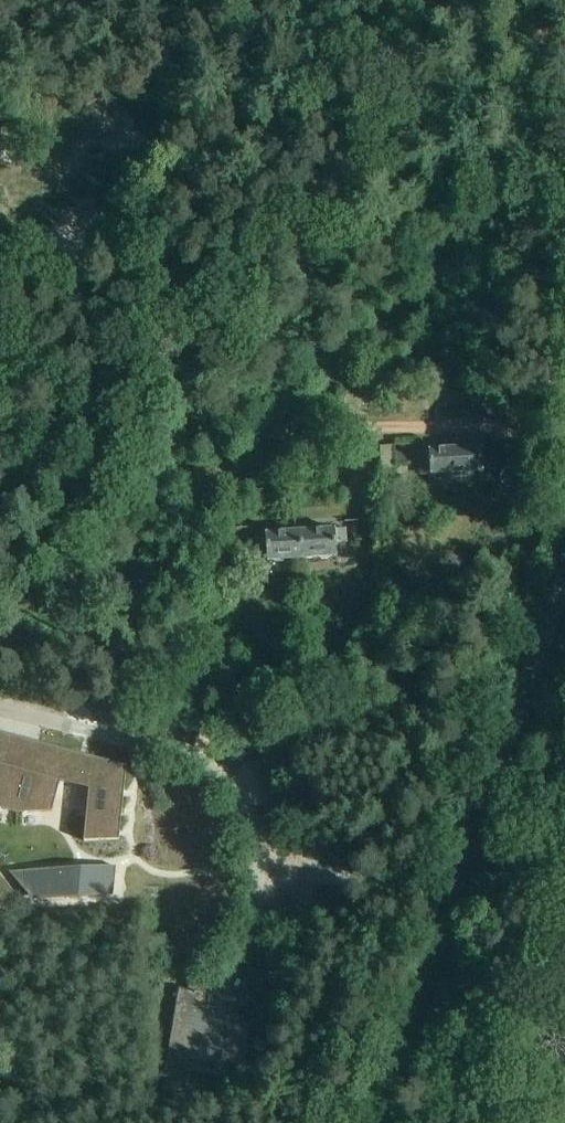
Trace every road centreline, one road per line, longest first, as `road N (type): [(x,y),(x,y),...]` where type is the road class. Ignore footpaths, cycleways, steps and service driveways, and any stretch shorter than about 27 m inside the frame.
road 1 (tertiary): [(378,1122),(564,575)]

